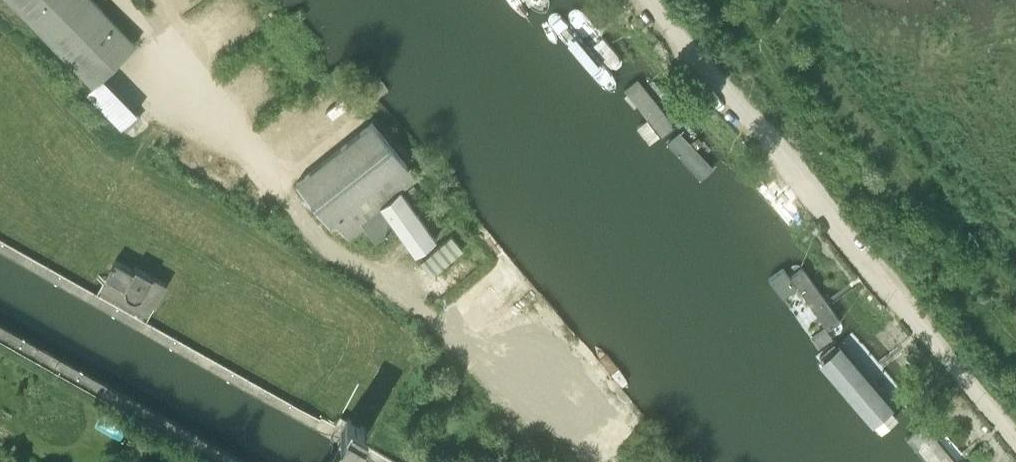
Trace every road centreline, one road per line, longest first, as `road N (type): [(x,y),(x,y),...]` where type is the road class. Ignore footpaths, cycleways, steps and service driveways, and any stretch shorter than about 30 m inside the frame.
road 1 (unclassified): [(1015,440),(649,0)]

